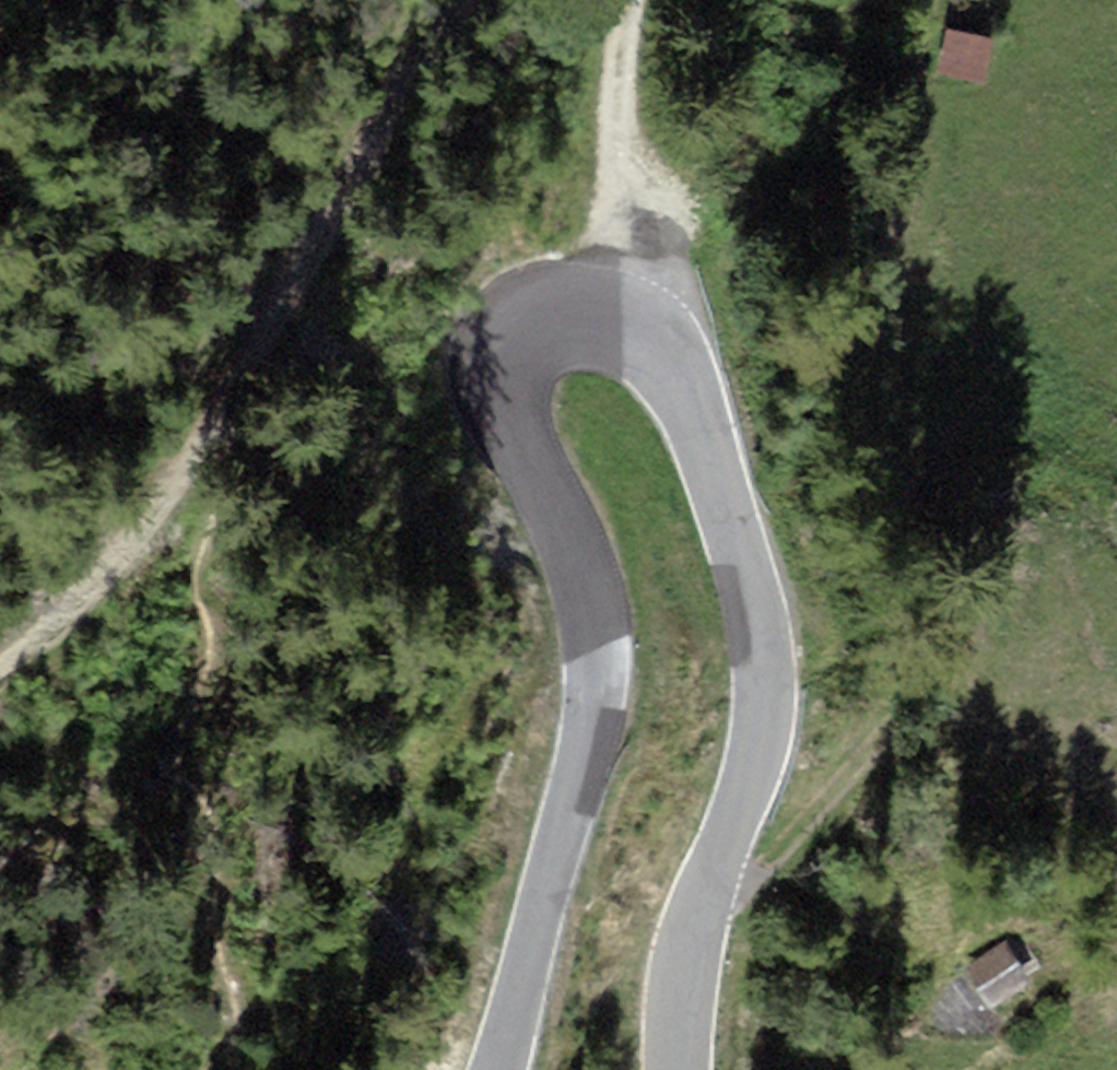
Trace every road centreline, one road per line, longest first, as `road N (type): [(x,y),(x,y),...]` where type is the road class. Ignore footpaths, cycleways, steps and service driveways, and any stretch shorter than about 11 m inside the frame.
road 1 (secondary): [(680,1069),(705,899),(754,758),(763,651),(754,592),(666,356),(625,324),(565,315),(520,337),(511,387),(525,453),(586,598),(594,675),(590,722),(499,1069)]
road 2 (track): [(705,899),(733,897),(882,739),(920,638),(915,476),(875,351),(886,204),(933,0)]
road 3 (track): [(466,0),(213,431)]
road 4 (track): [(625,324),(625,49),(633,0)]
road 5 (track): [(213,431),(58,627),(0,671)]

